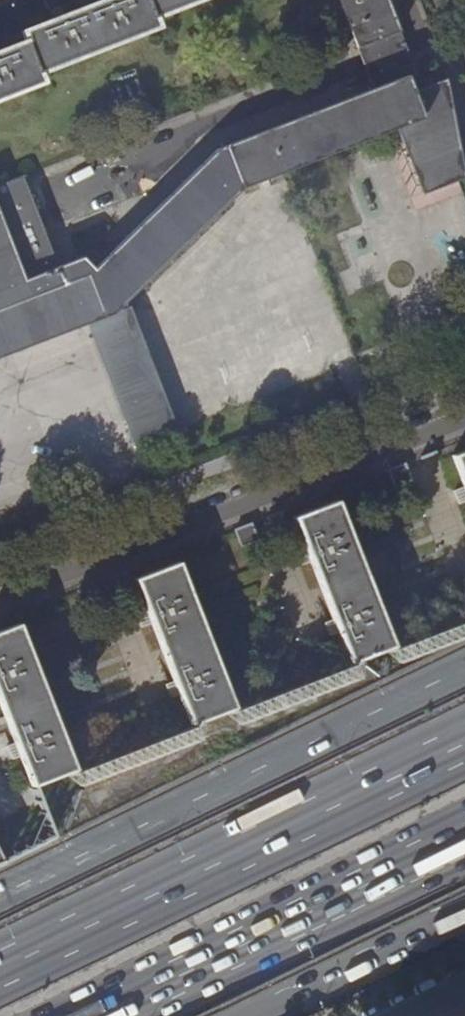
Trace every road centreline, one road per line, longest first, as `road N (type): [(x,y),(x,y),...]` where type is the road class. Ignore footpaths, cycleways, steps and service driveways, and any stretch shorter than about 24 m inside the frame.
road 1 (trunk): [(464,664),(0,891)]
road 2 (trunk): [(464,740),(0,963)]
road 3 (residential): [(0,601),(464,421)]
road 4 (trunk): [(83,1015),(464,832)]
road 5 (trunk): [(255,1015),(464,914)]

